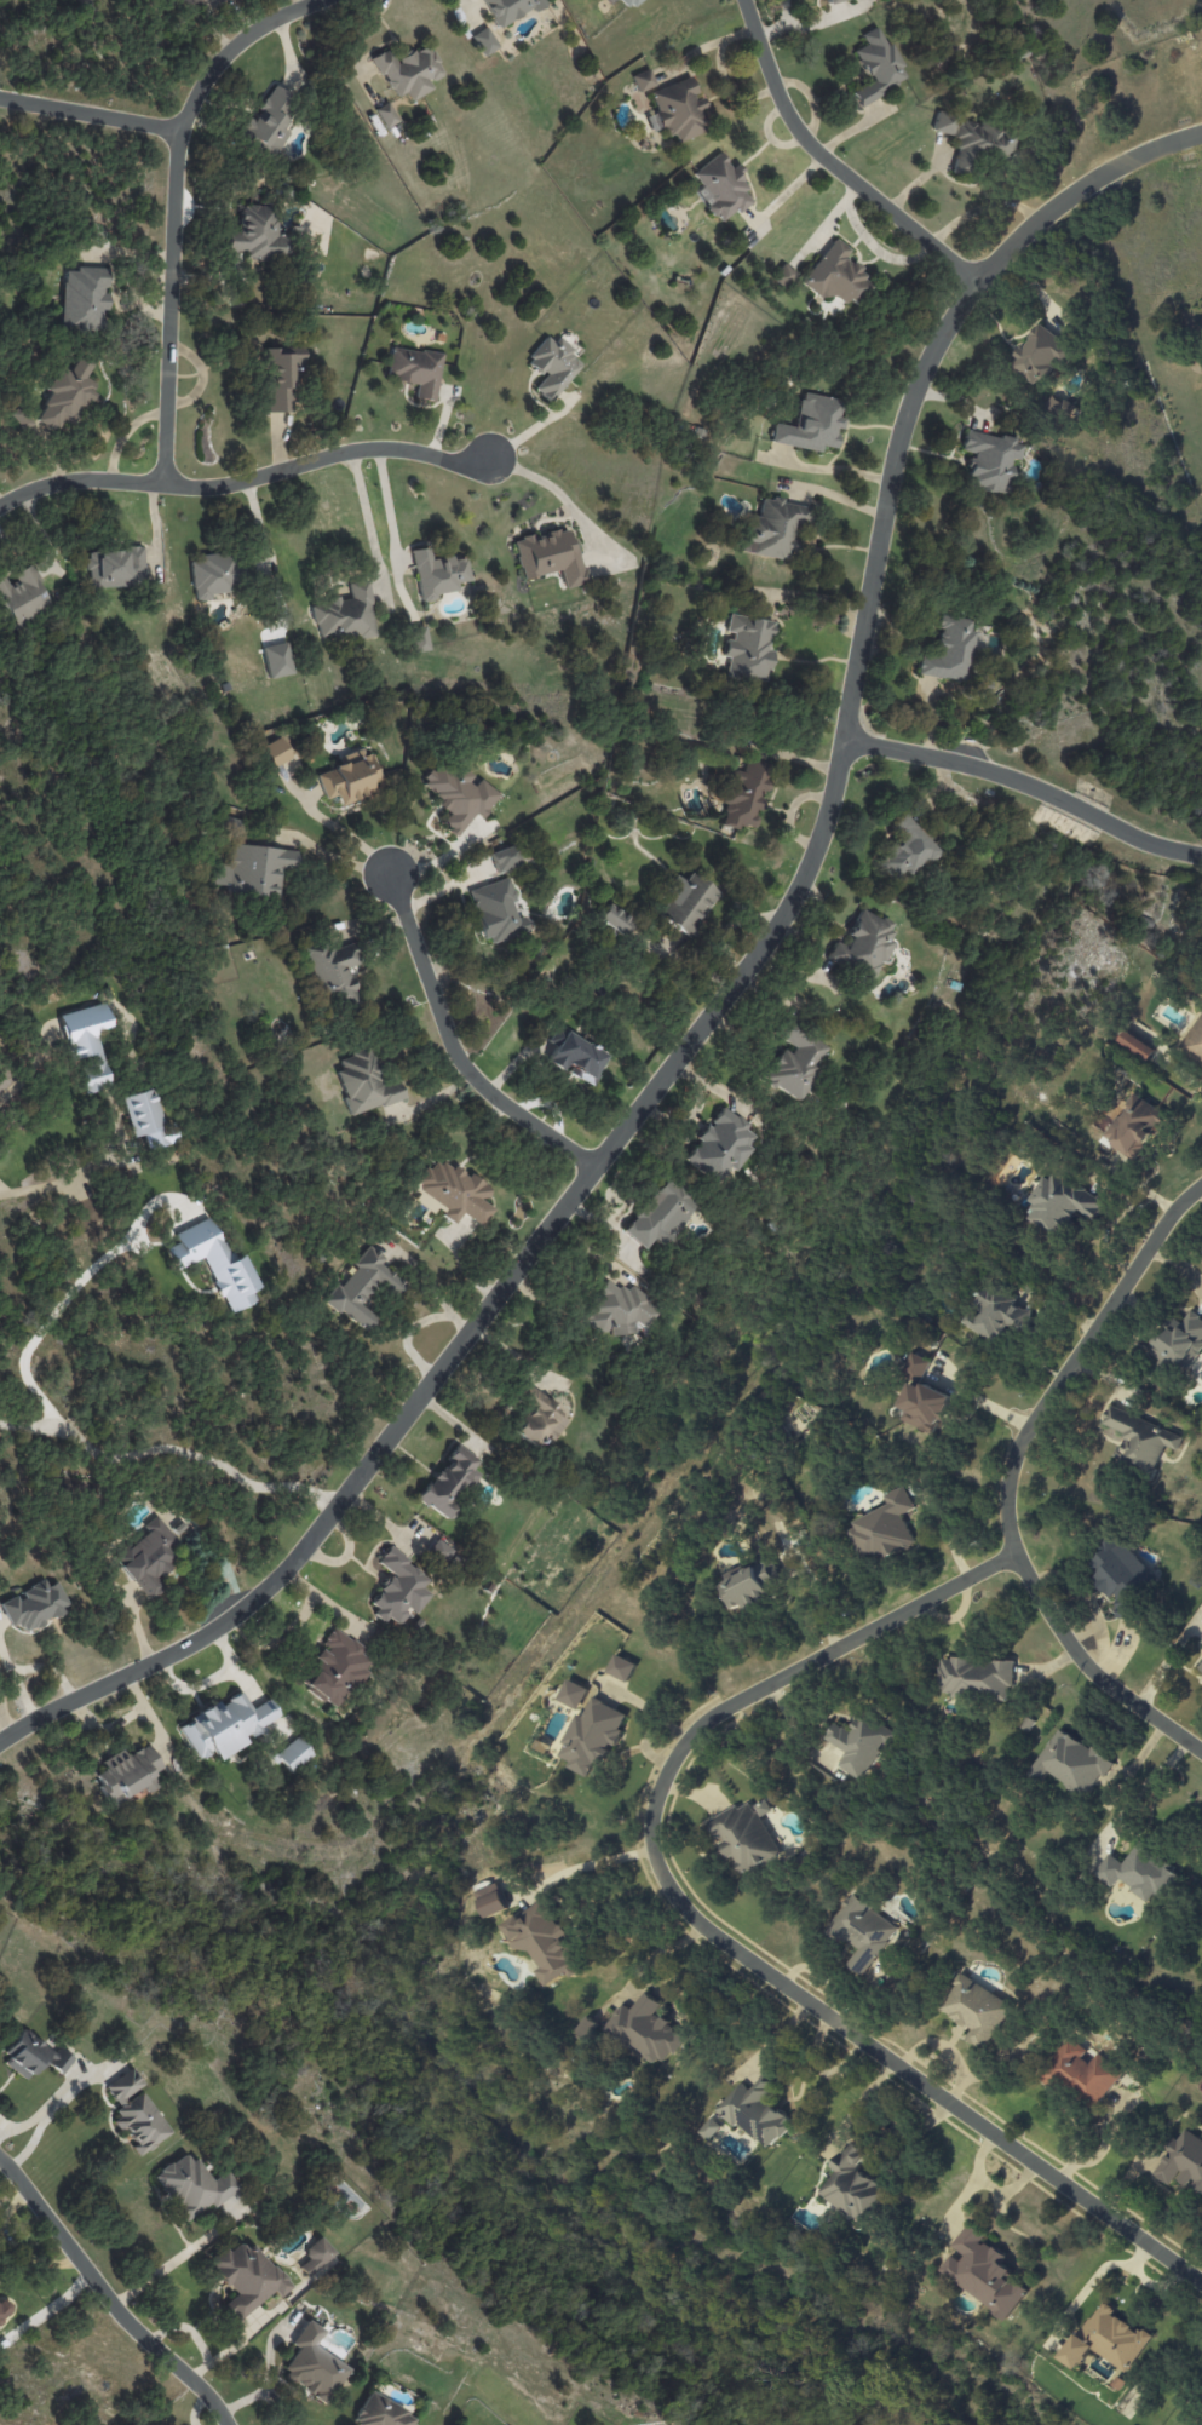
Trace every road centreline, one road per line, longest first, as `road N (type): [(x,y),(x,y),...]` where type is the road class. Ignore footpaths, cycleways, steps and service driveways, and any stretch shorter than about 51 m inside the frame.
road 1 (residential): [(1072,192),(978,276),(928,352),(901,431),(846,739),(817,849),(794,900),(736,985),(299,1556),(236,1613),(177,1651),(35,1716),(0,1740)]
road 2 (residential): [(1016,1555),(691,1734),(660,1789),(650,1837),(660,1877),(701,1927),(1201,2283)]
road 3 (residential): [(1201,1751),(1103,1683),(1065,1643),(1016,1555),(1007,1489),(1030,1427),(1173,1212),(1201,1182)]
road 4 (residential): [(315,0),(236,40),(183,128),(163,481)]
road 5 (residential): [(0,505),(98,478),(230,484),(370,447),(458,464),(487,461)]
road 6 (residential): [(1201,856),(1149,843),(1048,791),(979,768),(846,739)]
road 7 (residential): [(978,276),(812,144),(786,110),(745,0)]
road 8 (residential): [(593,1166),(473,1076),(450,1045),(390,873)]
road 9 (residential): [(0,2156),(114,2306),(202,2385),(228,2424)]
road 10 (residential): [(183,128),(0,96)]
road 11 (residential): [(1072,192),(1201,135)]

